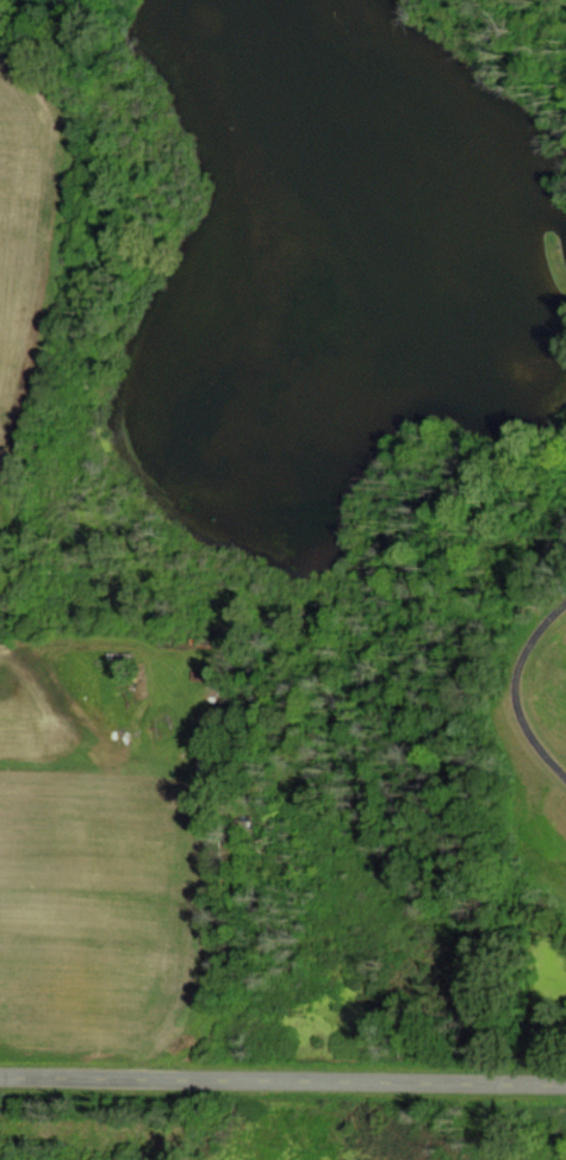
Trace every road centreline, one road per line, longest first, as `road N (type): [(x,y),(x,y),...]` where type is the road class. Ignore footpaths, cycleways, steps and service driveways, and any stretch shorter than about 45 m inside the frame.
road 1 (residential): [(565,1086),(0,1078)]

